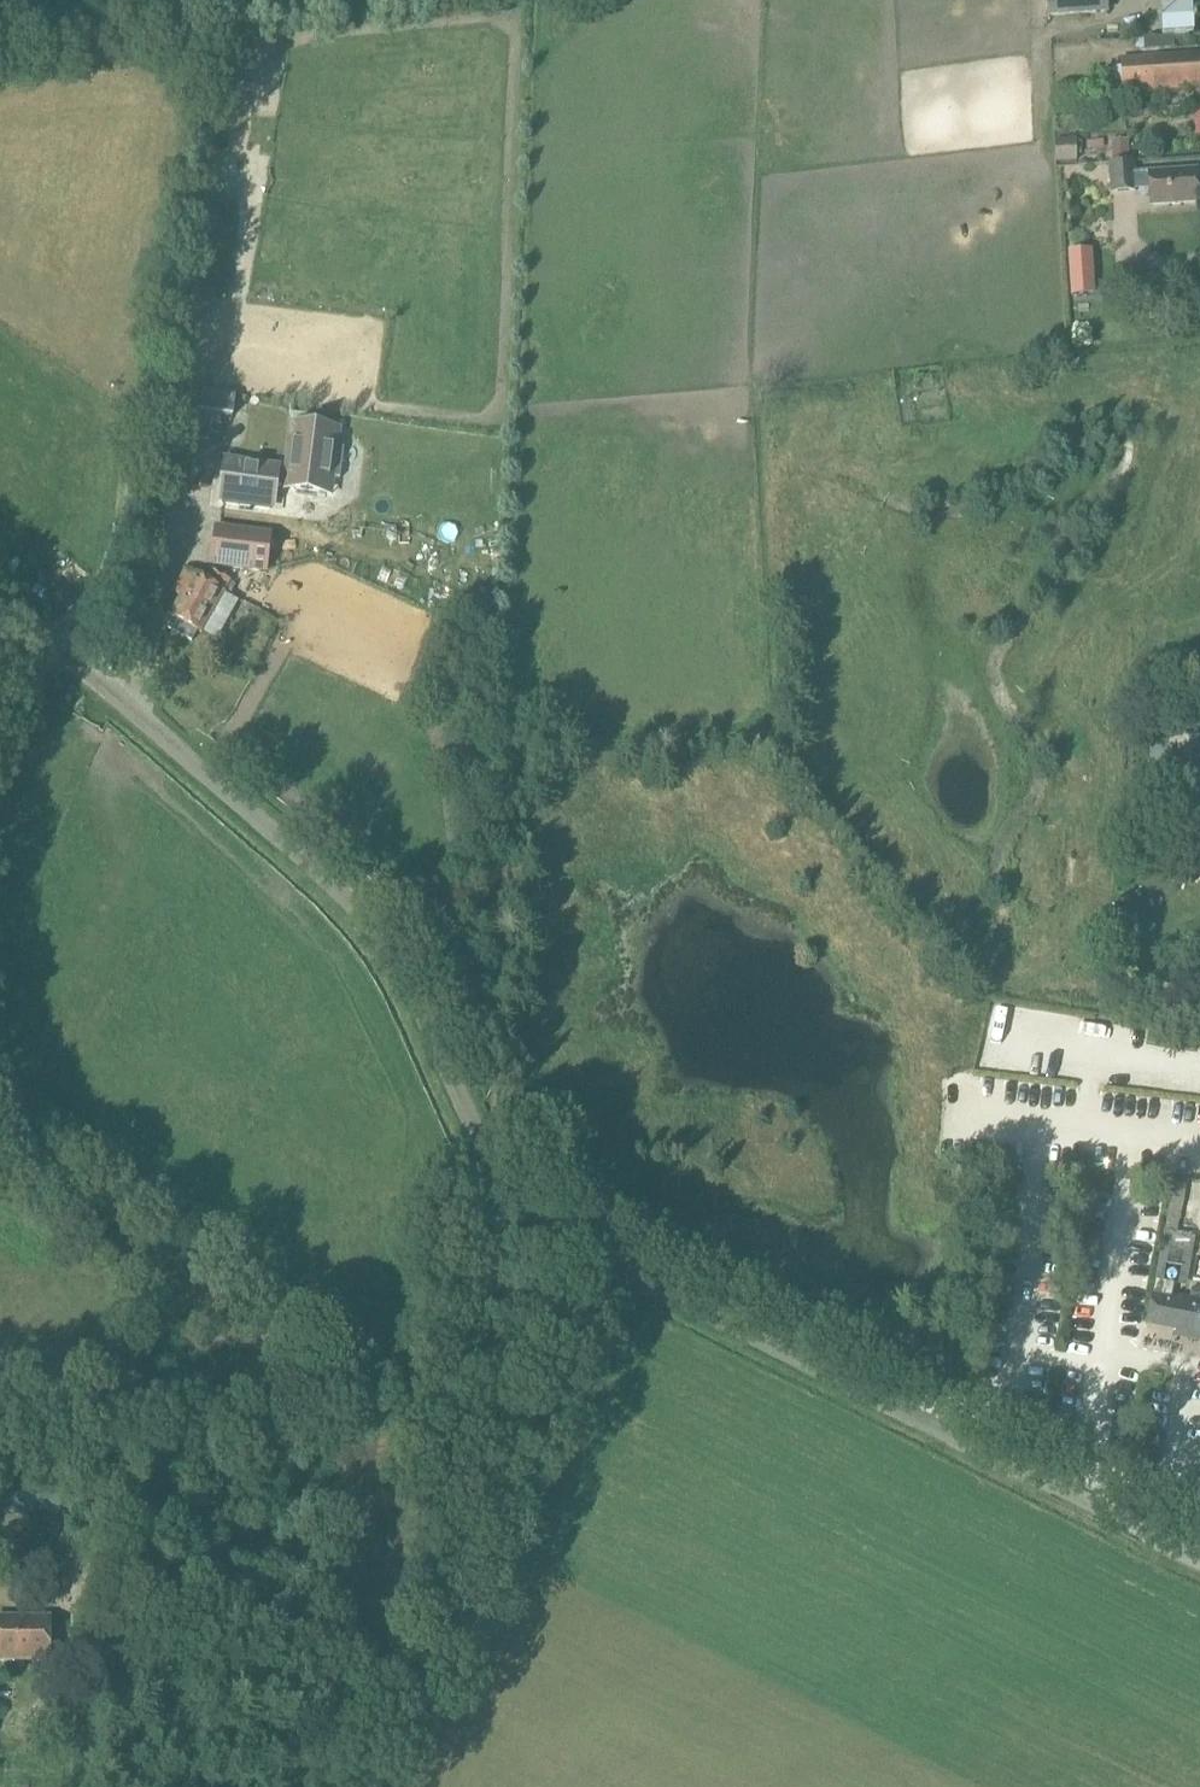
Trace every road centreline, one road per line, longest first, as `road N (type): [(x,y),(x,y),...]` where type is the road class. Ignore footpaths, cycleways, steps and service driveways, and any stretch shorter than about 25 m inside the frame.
road 1 (unclassified): [(1199,1561),(721,1326),(598,1261),(546,1220),(488,1156),(418,1001),(349,899),(140,717),(0,612)]
road 2 (track): [(598,1261),(450,1650),(402,1693),(289,1638),(195,1613),(0,1600)]

